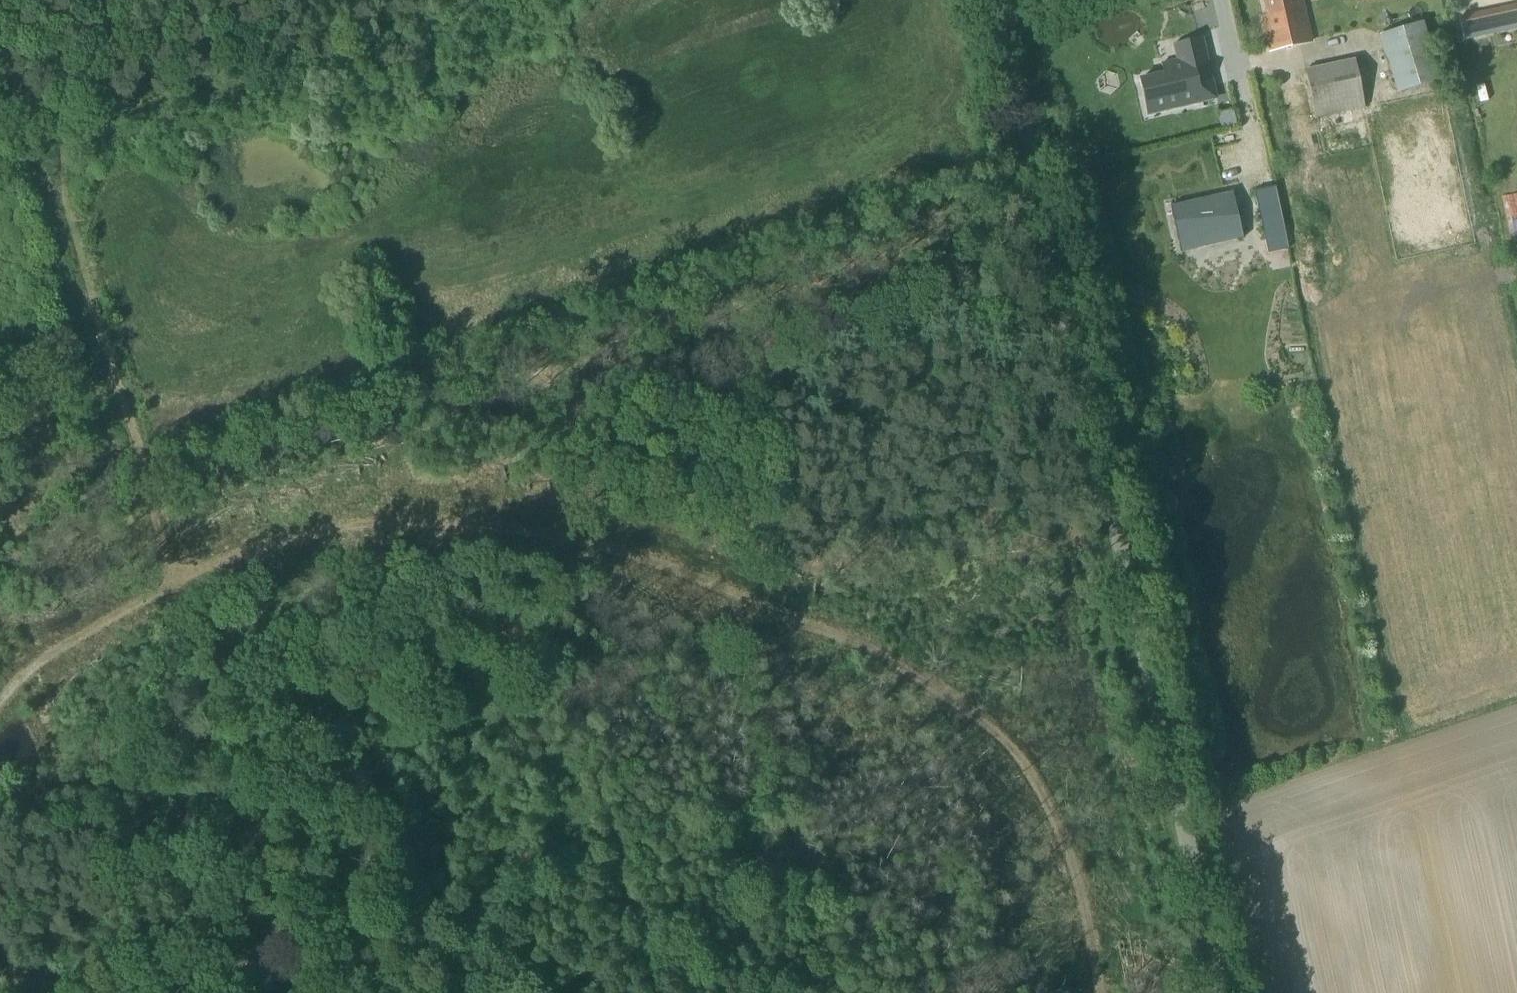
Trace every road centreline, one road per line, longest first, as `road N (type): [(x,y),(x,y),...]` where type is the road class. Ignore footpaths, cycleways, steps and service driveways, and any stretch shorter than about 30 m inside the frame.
road 1 (unclassified): [(1241,992),(1009,0)]

